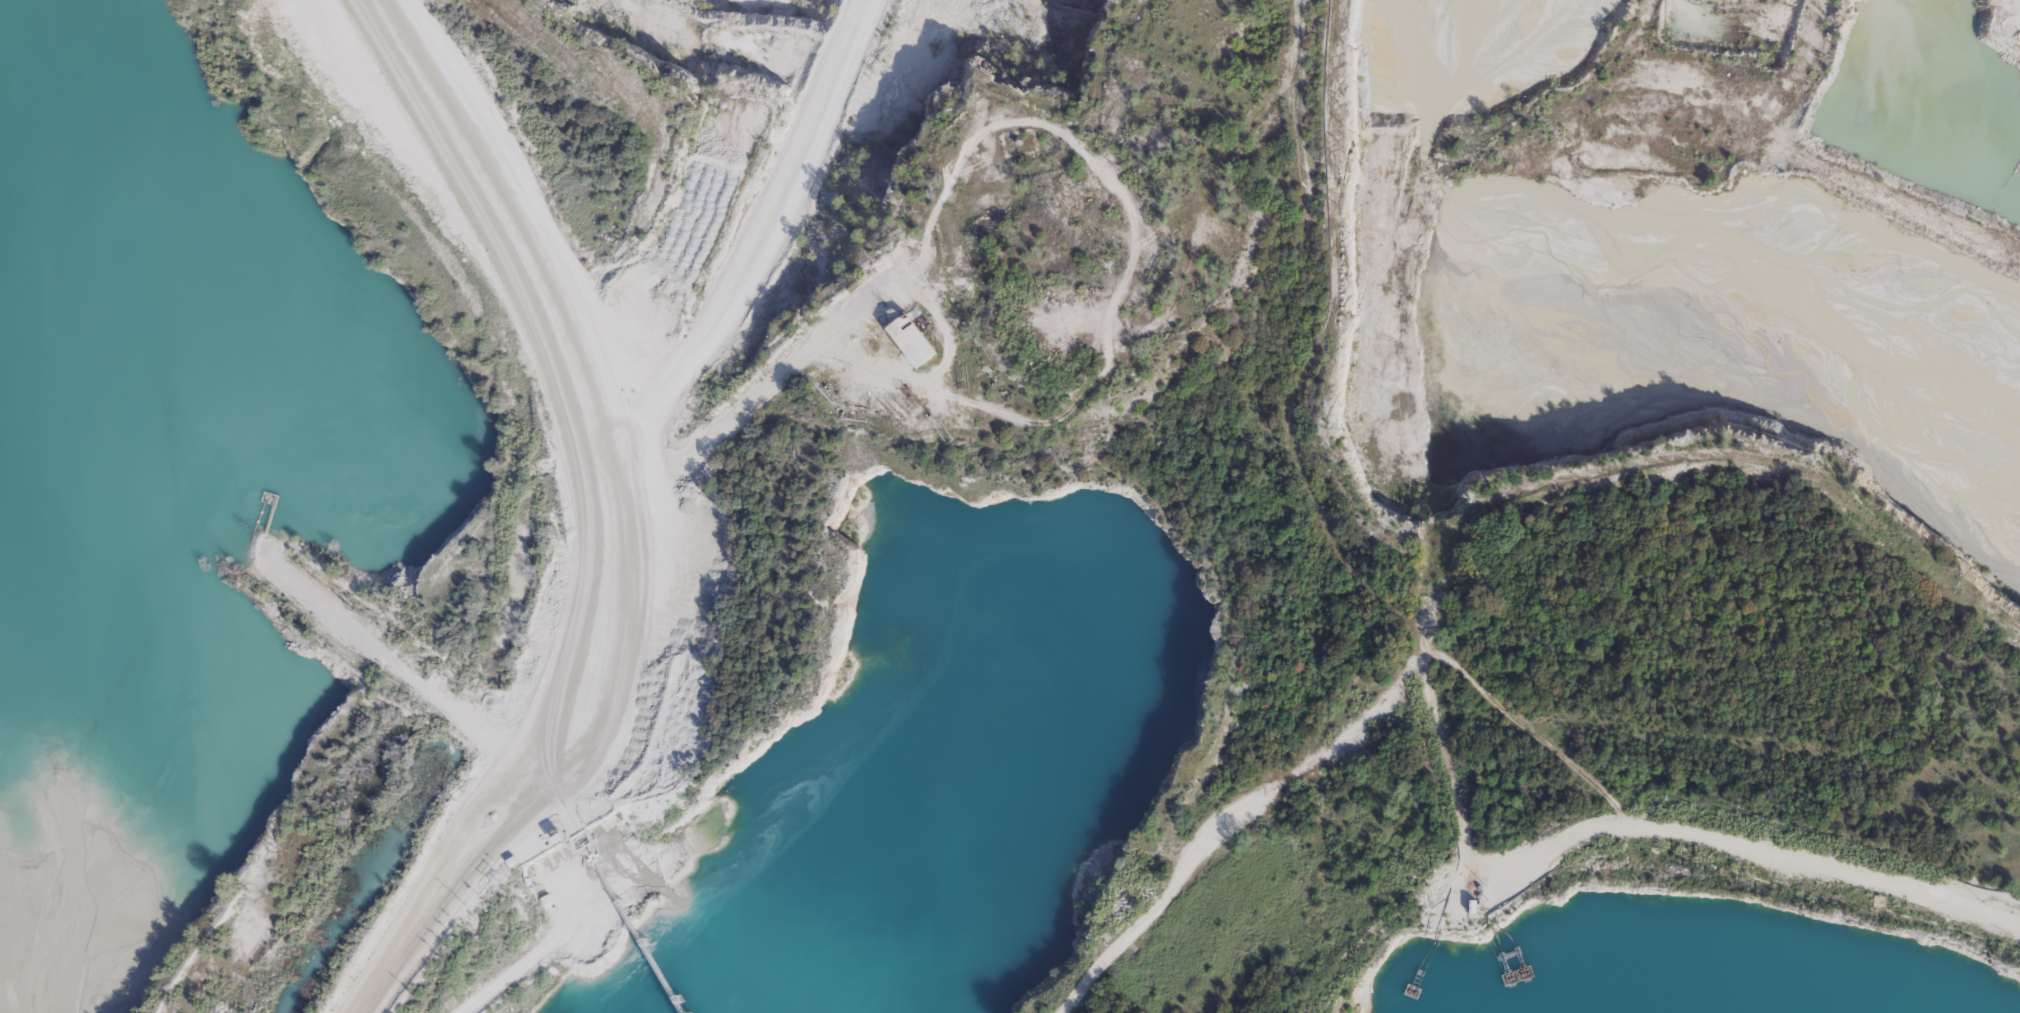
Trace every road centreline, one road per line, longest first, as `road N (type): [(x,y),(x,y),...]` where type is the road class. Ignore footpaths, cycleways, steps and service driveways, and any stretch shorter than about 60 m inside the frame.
road 1 (residential): [(360,1012),(501,839),(605,758),(635,710),(630,600),(613,505),(535,257),(378,0)]

